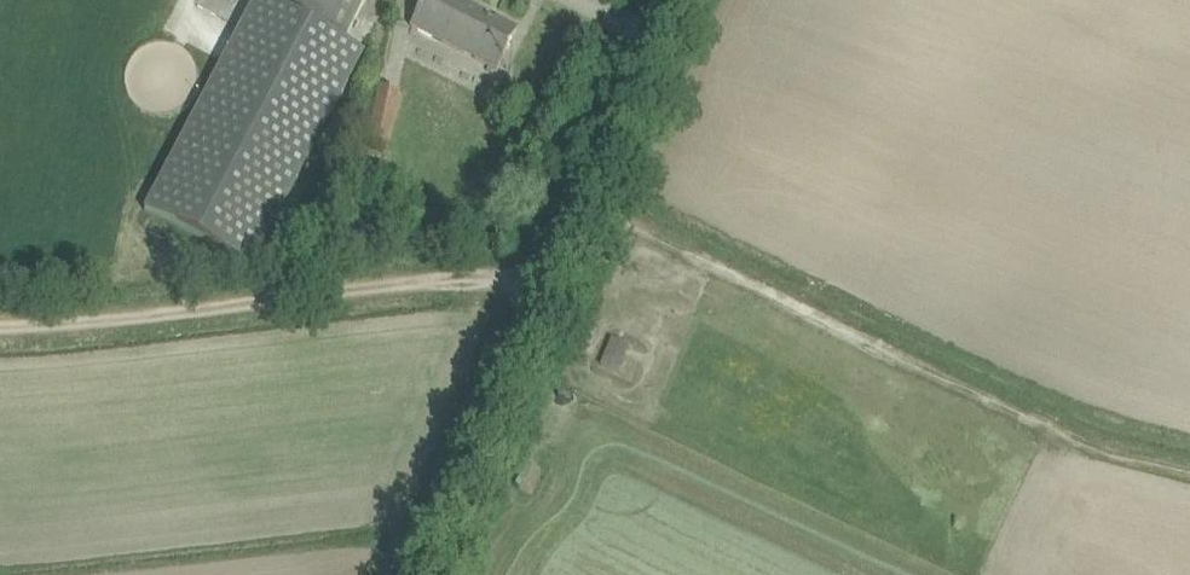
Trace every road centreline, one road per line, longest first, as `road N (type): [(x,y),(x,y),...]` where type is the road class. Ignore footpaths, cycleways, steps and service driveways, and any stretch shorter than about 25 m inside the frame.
road 1 (track): [(1189,474),(1079,442),(578,206)]
road 2 (unclassified): [(408,574),(672,0)]
road 3 (track): [(0,326),(548,269)]

